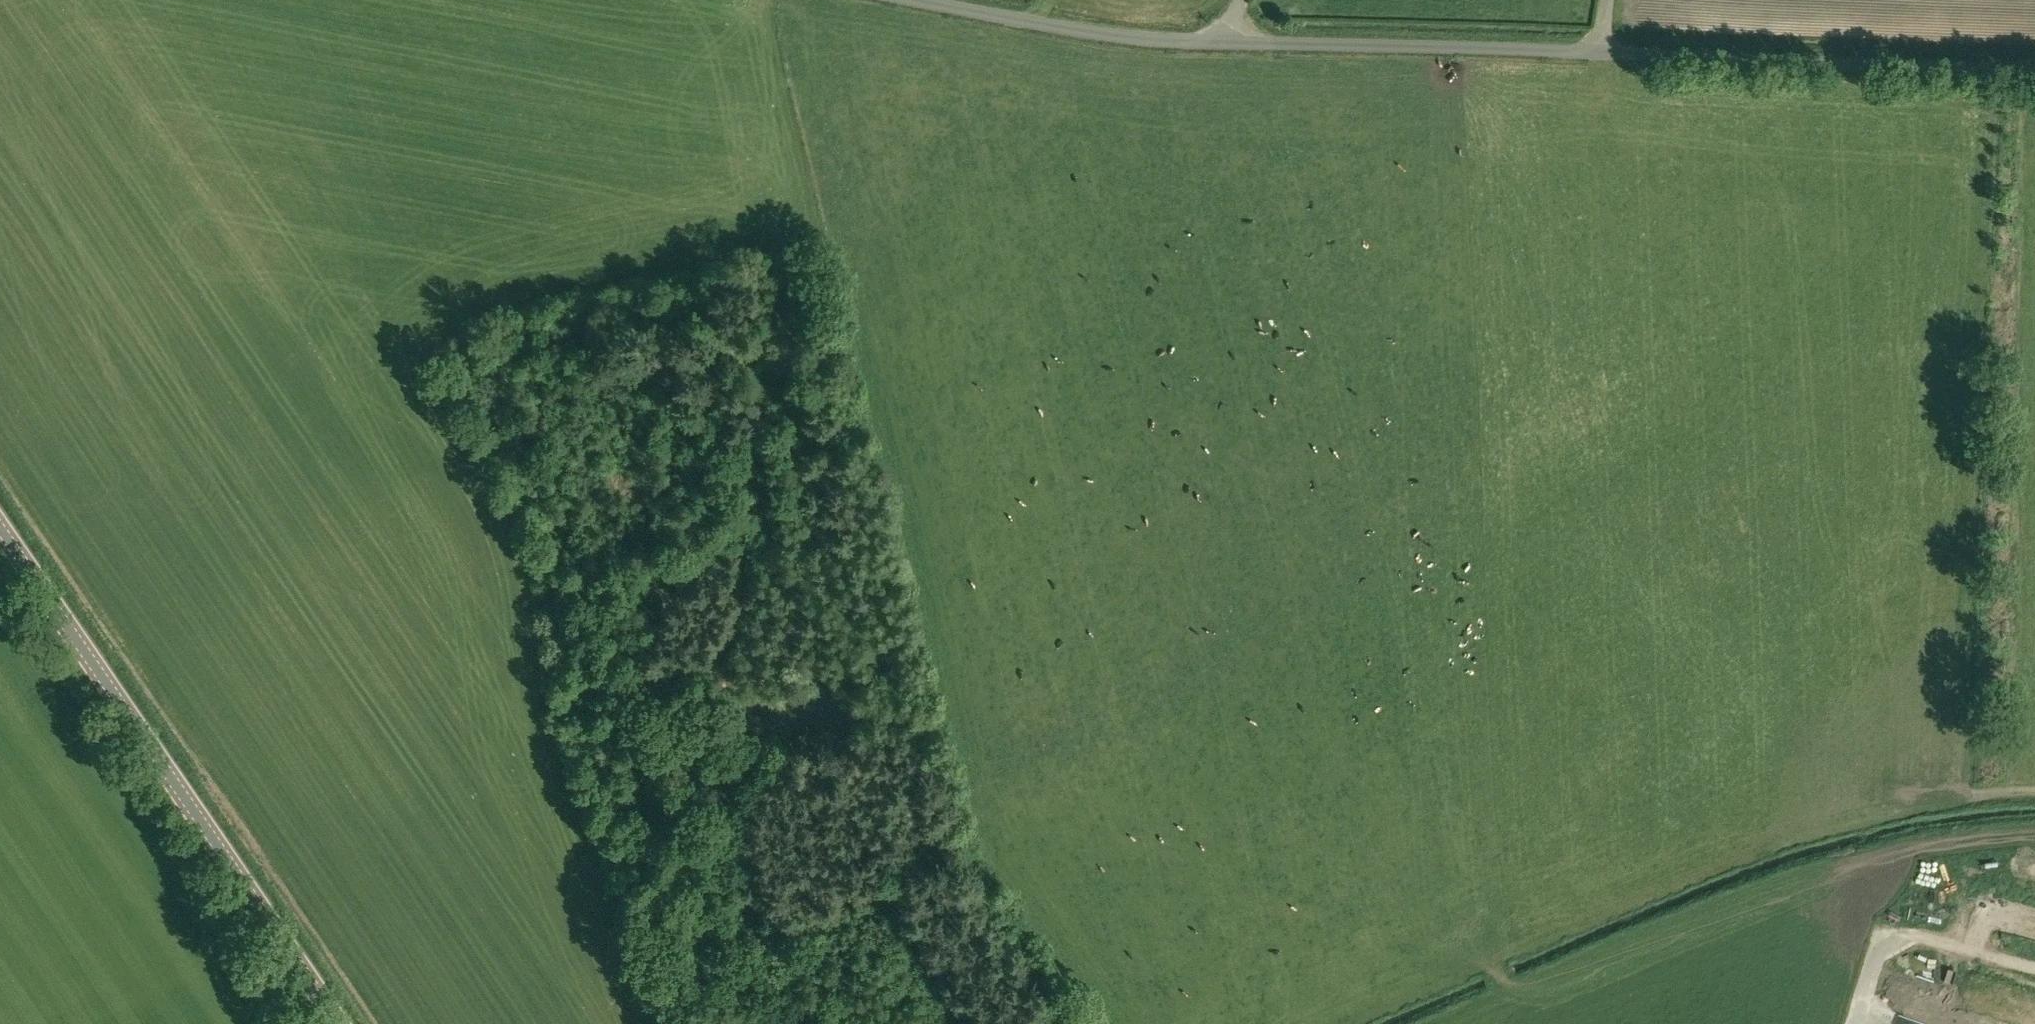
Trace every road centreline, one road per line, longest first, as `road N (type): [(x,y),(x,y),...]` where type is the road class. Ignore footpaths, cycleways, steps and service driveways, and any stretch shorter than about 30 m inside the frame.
road 1 (unclassified): [(901,0),(1072,33),(1238,44),(2034,76)]
road 2 (tertiary): [(341,1023),(0,526)]

